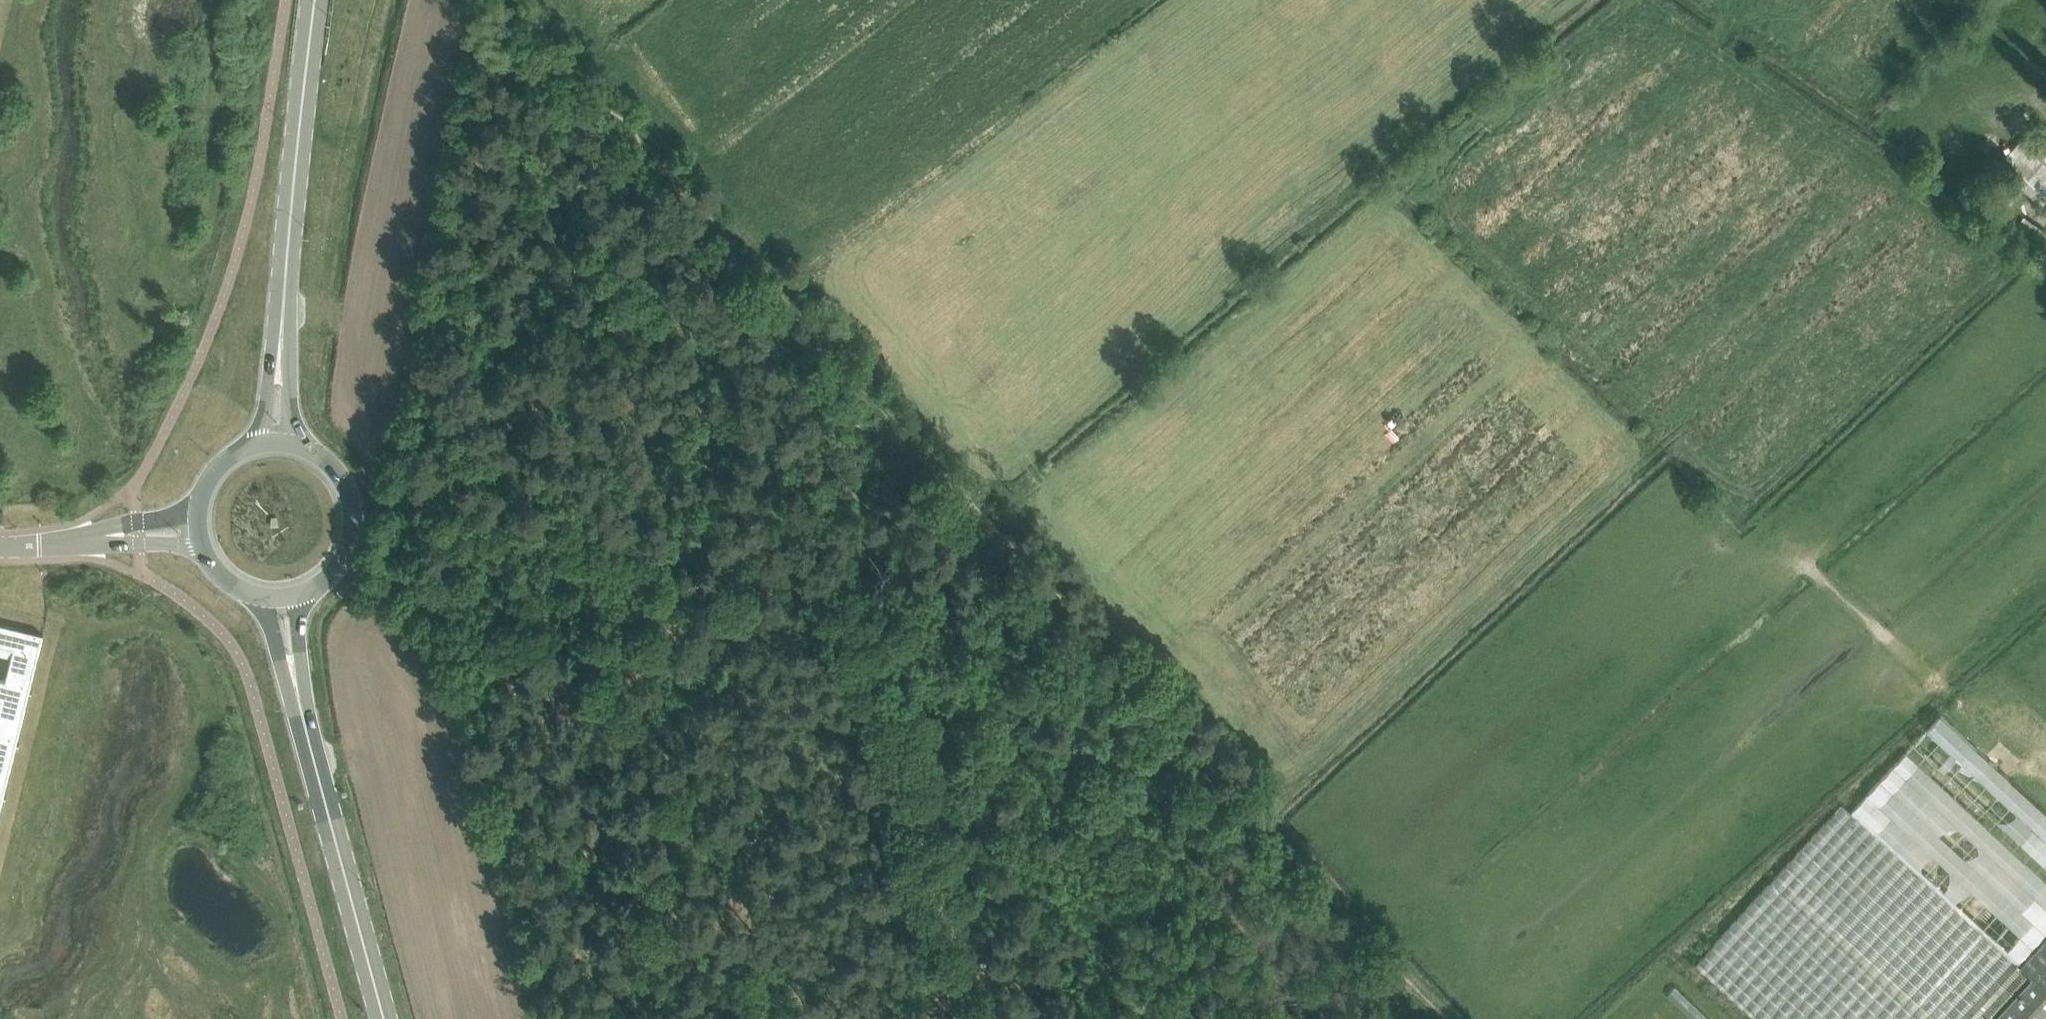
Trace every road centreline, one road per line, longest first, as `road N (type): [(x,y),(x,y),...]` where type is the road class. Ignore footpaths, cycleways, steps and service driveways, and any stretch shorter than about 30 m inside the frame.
road 1 (track): [(1446,1018),(973,502)]
road 2 (track): [(511,0),(973,502)]
road 3 (secondary): [(384,1018),(296,689)]
road 4 (secondary): [(282,336),(314,0)]
road 5 (secondary): [(297,599),(328,585),(356,535),(344,479),(294,443)]

